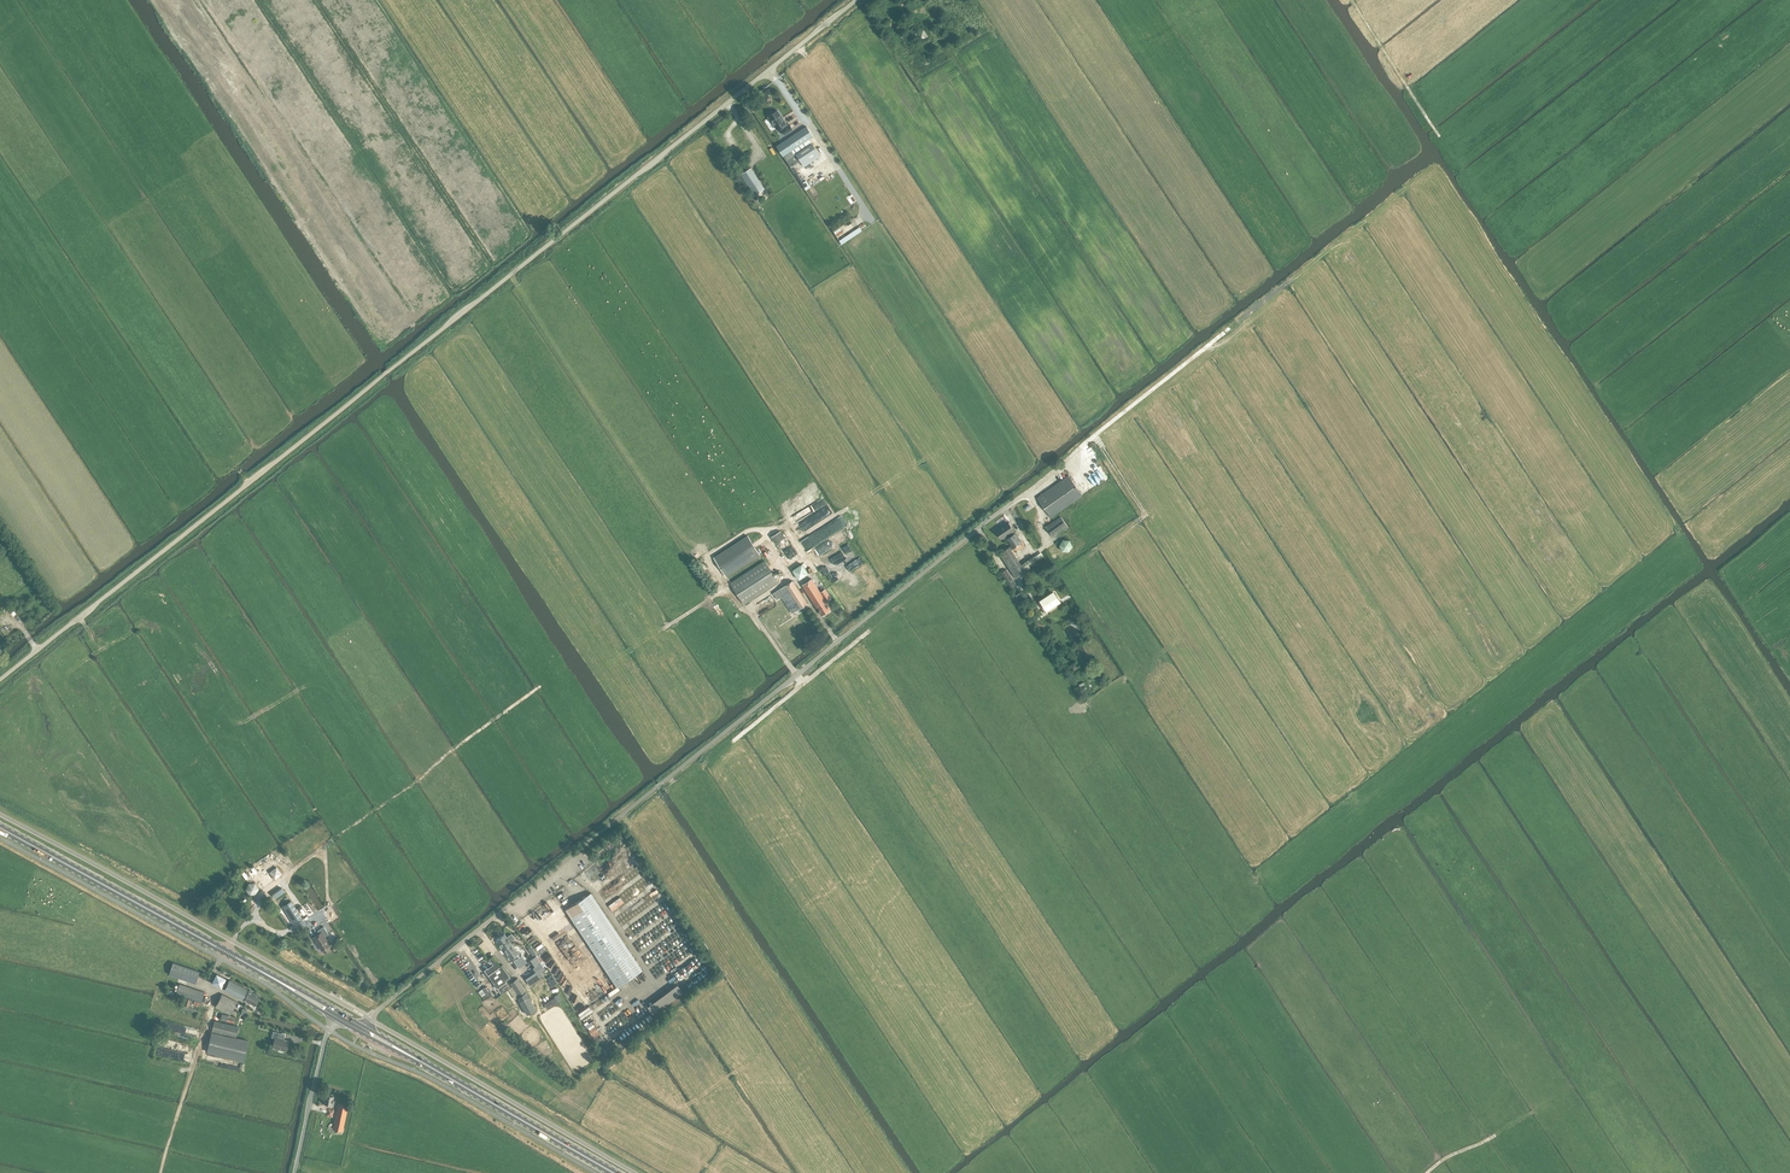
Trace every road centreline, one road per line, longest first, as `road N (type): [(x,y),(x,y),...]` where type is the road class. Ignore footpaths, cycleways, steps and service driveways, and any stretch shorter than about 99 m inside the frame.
road 1 (unclassified): [(0,681),(856,0)]
road 2 (unclassified): [(363,1029),(984,525)]
road 3 (track): [(1410,185),(1094,436),(1146,515),(1141,518)]
road 4 (primary): [(339,1016),(0,828)]
road 5 (primary): [(614,1172),(363,1029)]
road 6 (track): [(968,69),(910,99),(827,23)]
road 7 (track): [(160,1172),(210,1008)]
road 8 (track): [(1352,0),(1440,136)]
road 9 (track): [(209,423),(234,461),(294,413),(309,387)]
road 10 (unclassified): [(296,1172),(328,1030)]
road 11 (track): [(1094,436),(984,525)]
road 12 (unclassified): [(221,960),(328,1030)]

